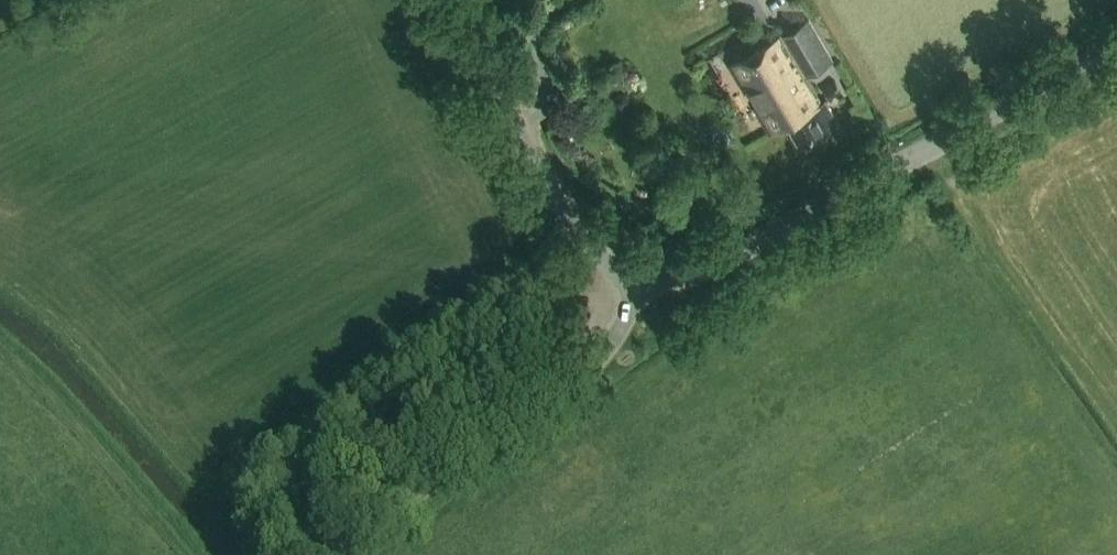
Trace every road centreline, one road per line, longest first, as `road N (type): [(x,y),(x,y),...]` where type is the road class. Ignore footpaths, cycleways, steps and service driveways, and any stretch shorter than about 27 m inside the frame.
road 1 (tertiary): [(1116,48),(706,270),(641,278)]
road 2 (unclassified): [(324,554),(568,386),(624,325),(641,278)]
road 3 (tertiary): [(641,278),(615,271),(580,238),(458,0)]

